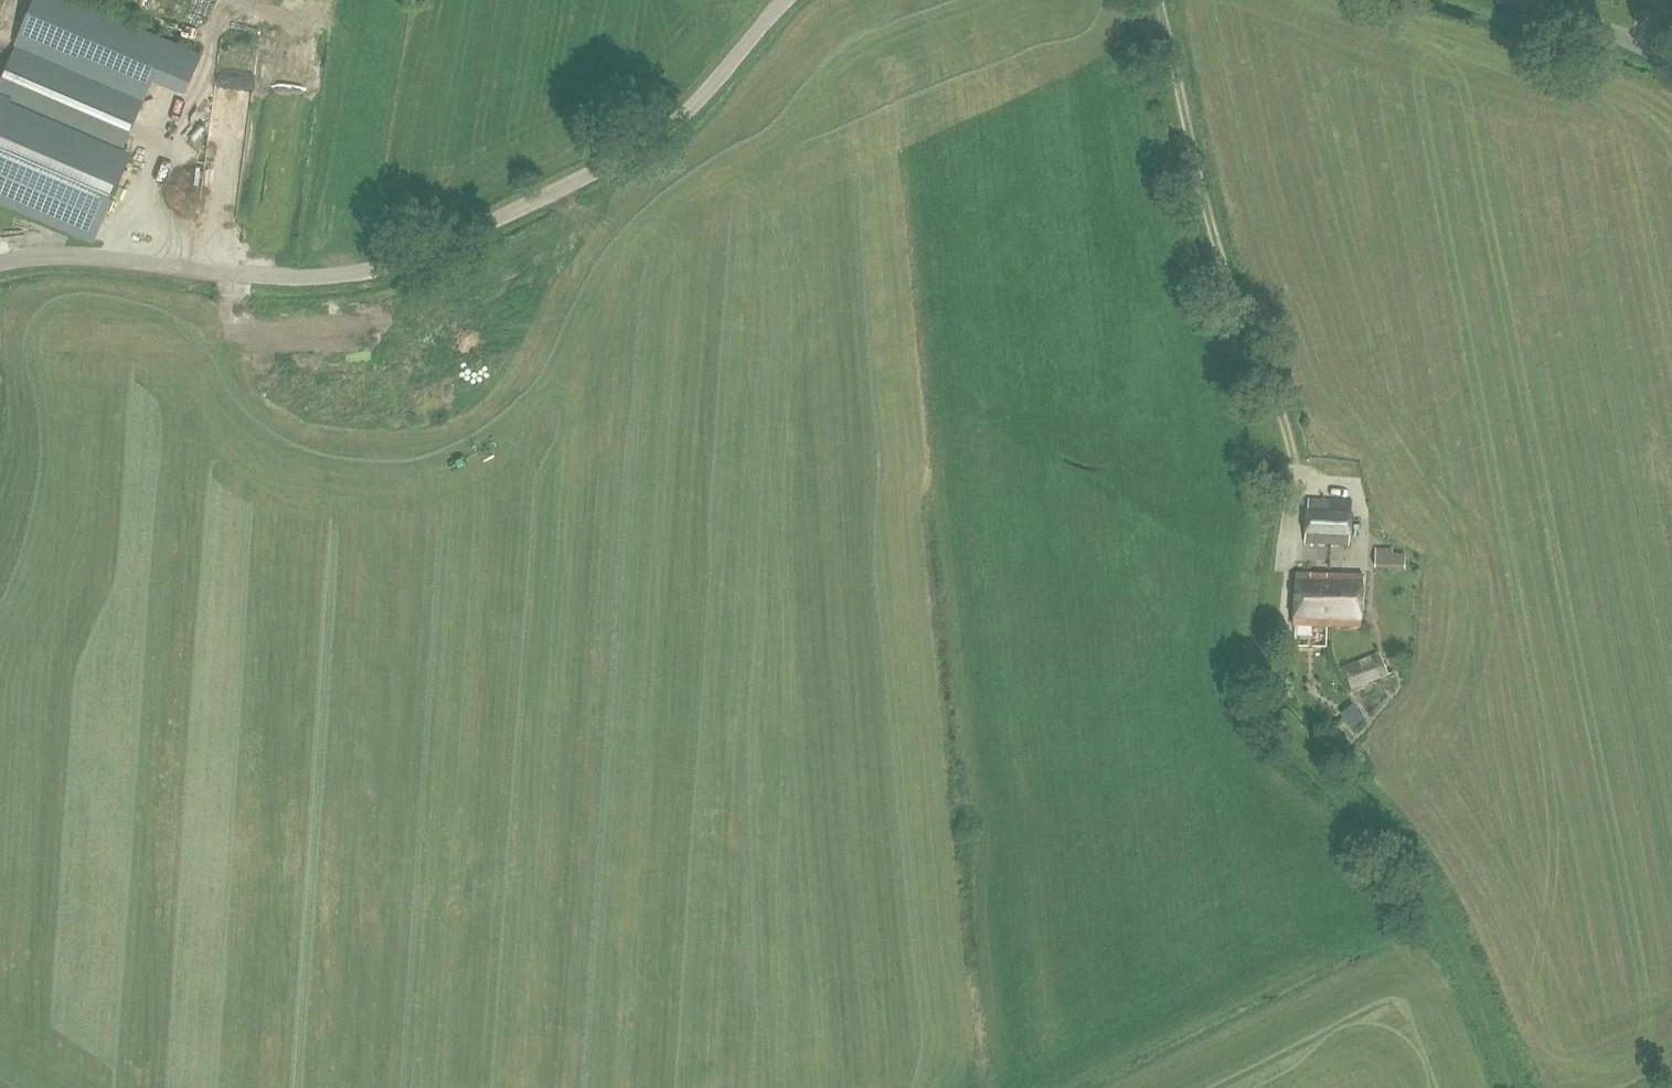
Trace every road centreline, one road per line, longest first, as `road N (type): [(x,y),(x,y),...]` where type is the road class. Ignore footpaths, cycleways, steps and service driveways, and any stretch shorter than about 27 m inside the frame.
road 1 (unclassified): [(0,263),(59,254),(325,276),(390,266),(645,146),(693,107),(785,0)]
road 2 (unclassified): [(1264,647),(1292,471),(1273,390),(1201,214),(1154,0)]
road 3 (track): [(1516,1087),(1421,878),(1317,771),(1260,695),(1264,647)]
road 4 (unclassified): [(1671,63),(1600,26),(1514,0)]

